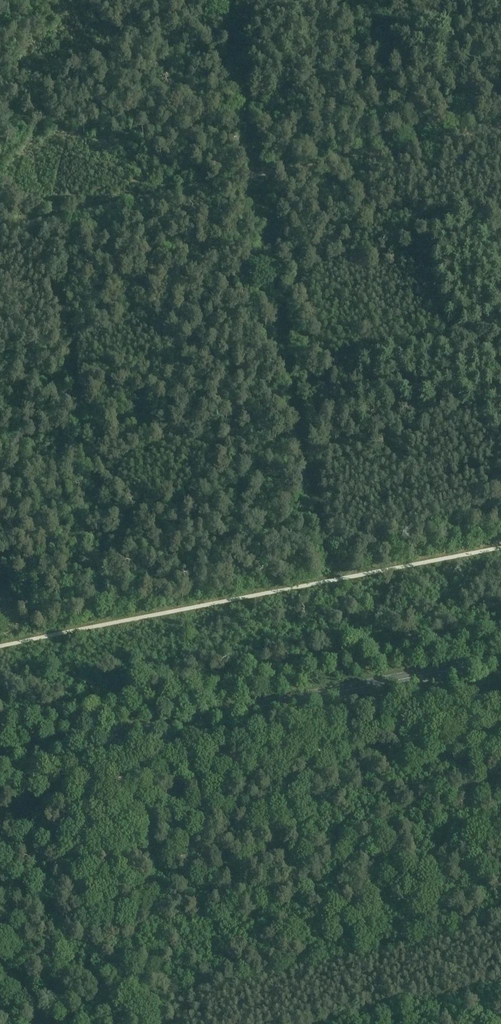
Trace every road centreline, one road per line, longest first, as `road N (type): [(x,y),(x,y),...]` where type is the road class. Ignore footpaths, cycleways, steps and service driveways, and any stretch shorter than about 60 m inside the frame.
road 1 (secondary): [(0,757),(500,660)]

